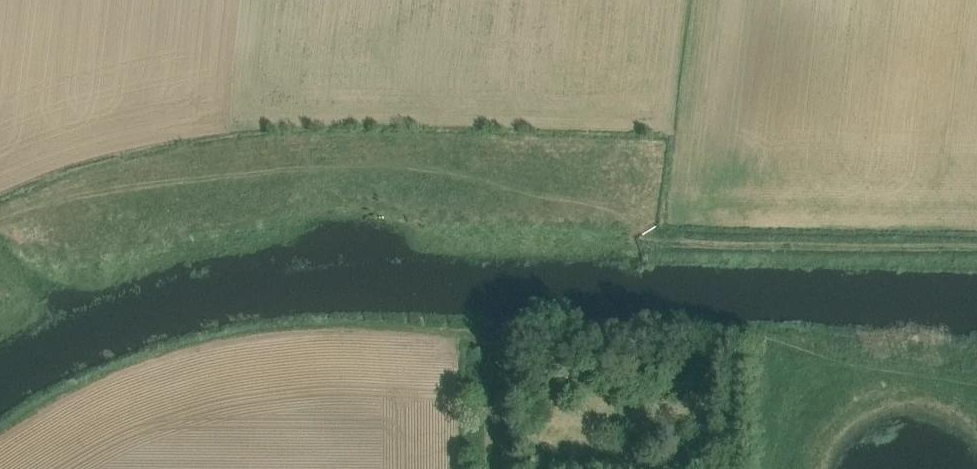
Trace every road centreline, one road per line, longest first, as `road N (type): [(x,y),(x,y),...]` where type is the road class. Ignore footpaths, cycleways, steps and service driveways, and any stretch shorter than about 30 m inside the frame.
road 1 (track): [(976,371),(821,353),(766,337),(303,331),(146,356),(95,372),(0,422)]
road 2 (track): [(976,251),(666,247),(620,215),(406,167),(203,182),(0,218)]

